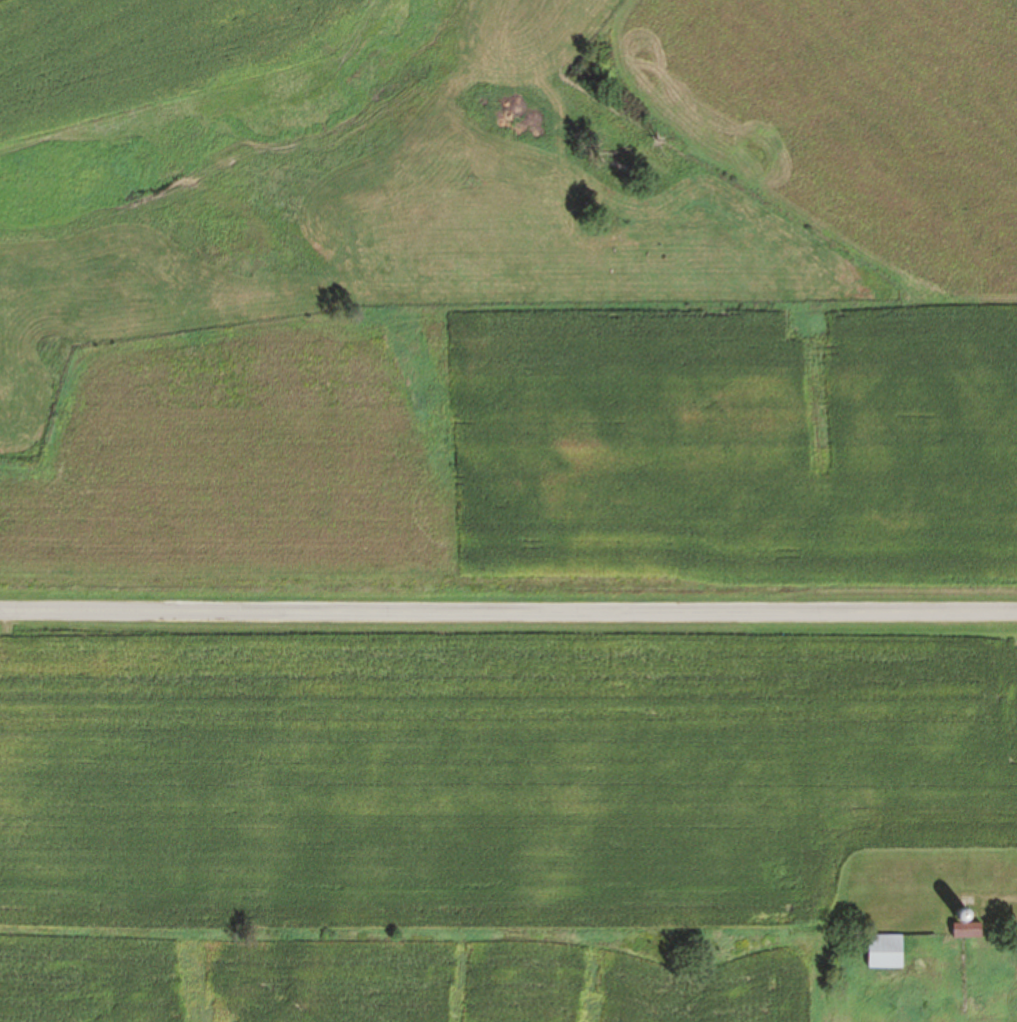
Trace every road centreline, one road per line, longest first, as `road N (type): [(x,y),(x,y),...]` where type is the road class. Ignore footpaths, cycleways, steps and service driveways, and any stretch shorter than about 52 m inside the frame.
road 1 (secondary): [(1016,608),(0,609)]

